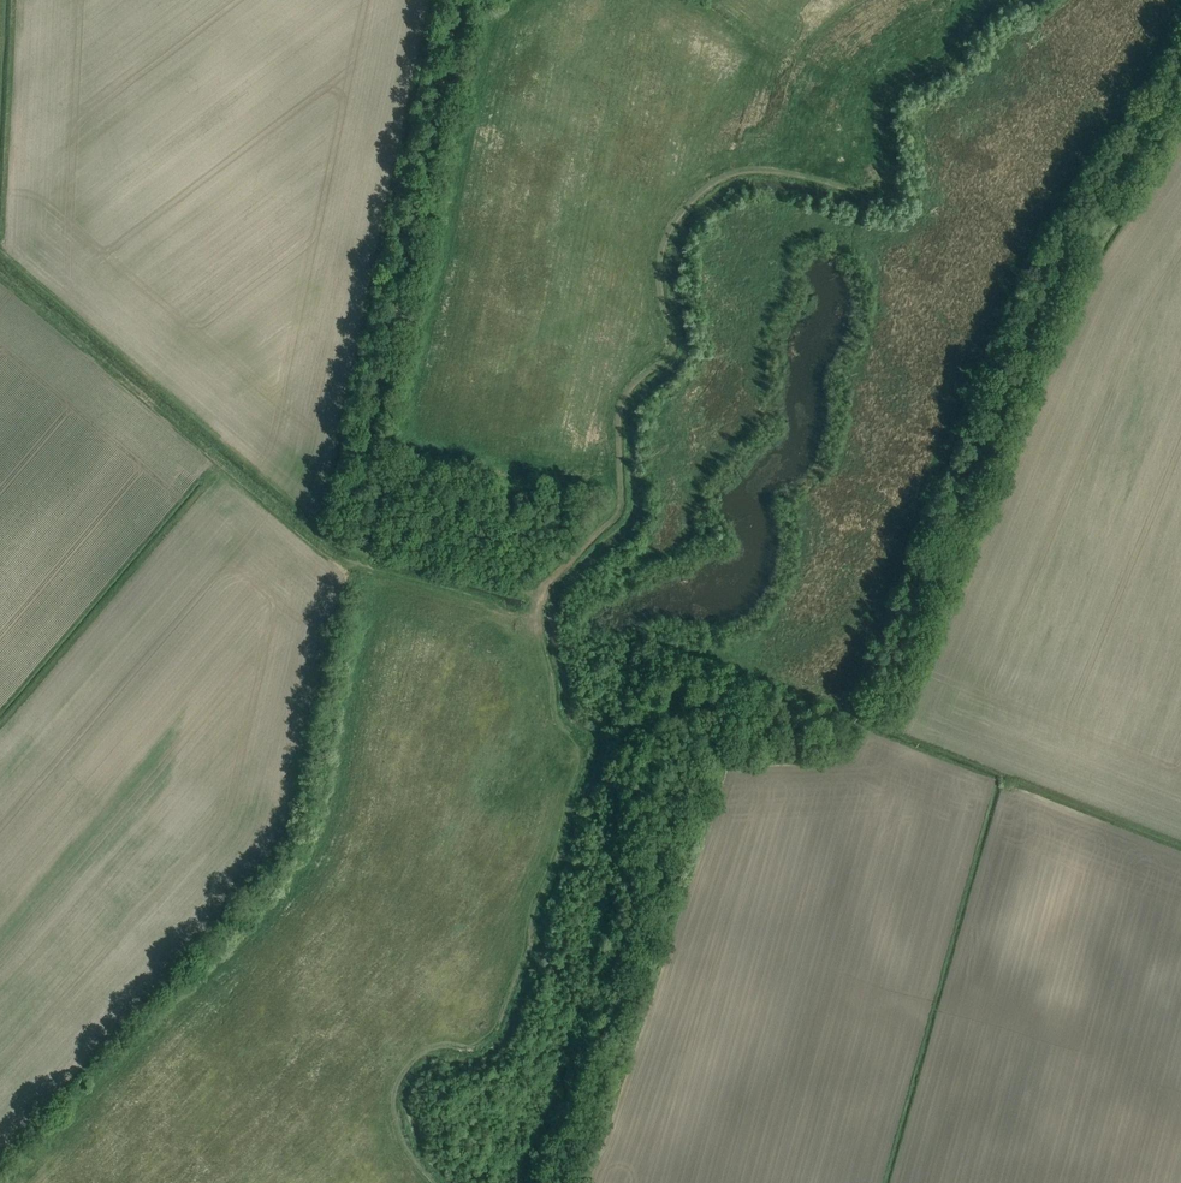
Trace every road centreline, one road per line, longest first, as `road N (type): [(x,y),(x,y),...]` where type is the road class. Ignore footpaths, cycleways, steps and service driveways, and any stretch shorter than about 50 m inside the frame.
road 1 (track): [(468,0),(363,461),(387,496),(378,541),(368,550)]

